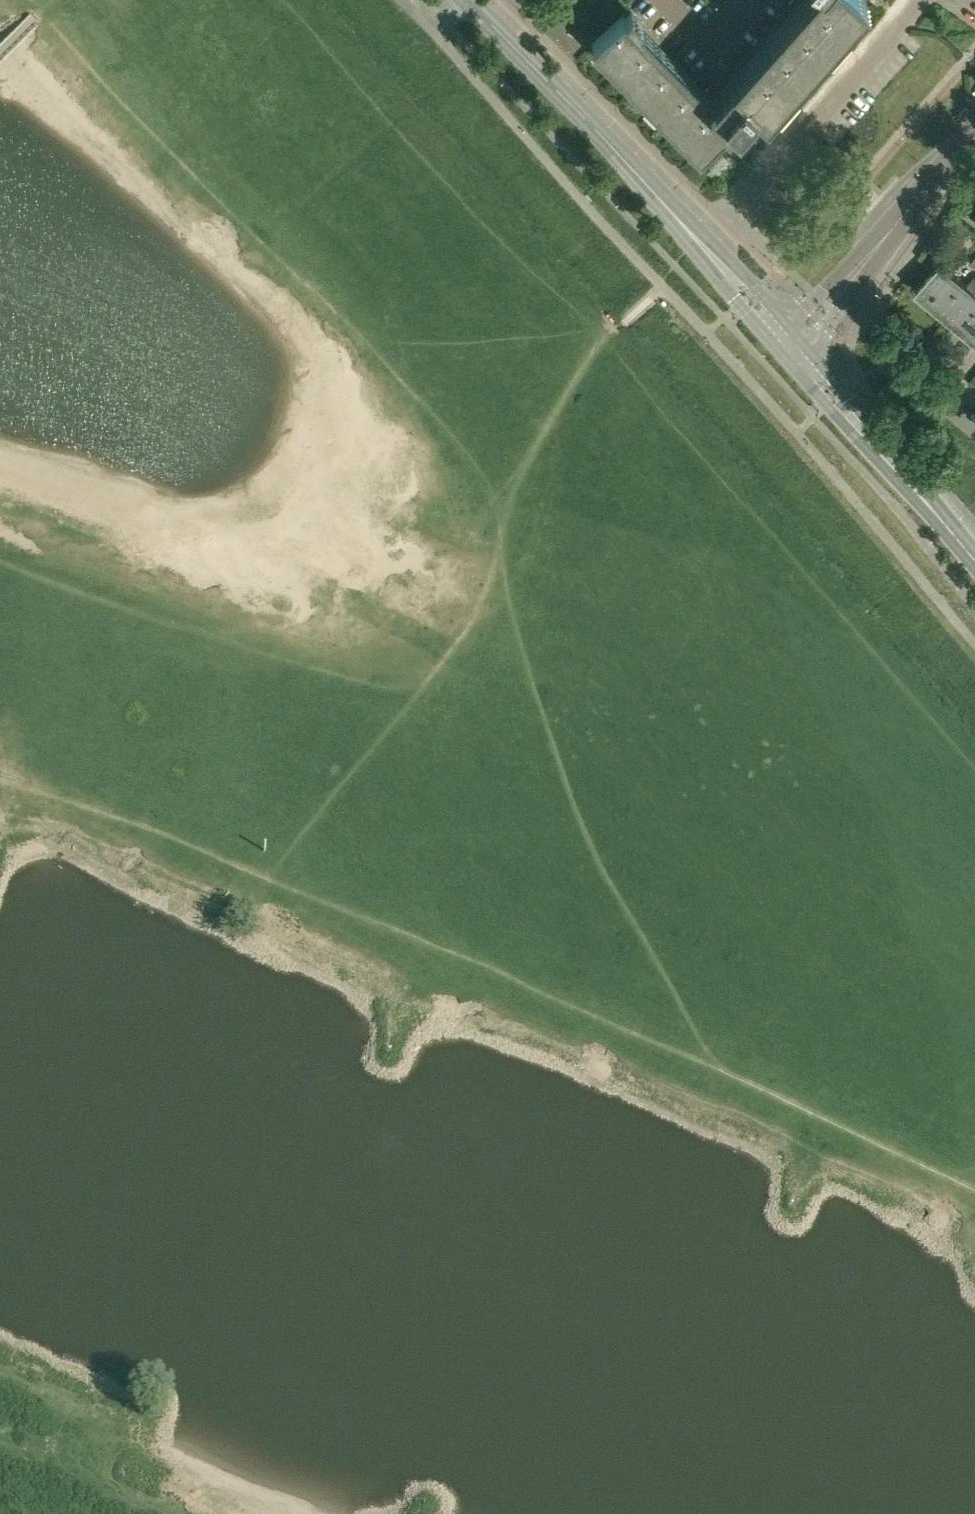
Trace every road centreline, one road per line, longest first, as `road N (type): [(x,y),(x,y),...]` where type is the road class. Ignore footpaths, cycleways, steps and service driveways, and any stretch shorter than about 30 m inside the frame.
road 1 (tertiary): [(787,342),(468,0)]
road 2 (tertiary): [(787,342),(909,207),(974,116)]
road 3 (tertiary): [(974,560),(787,342)]
road 4 (residential): [(743,206),(920,0)]
road 5 (track): [(0,1441),(189,1513)]

